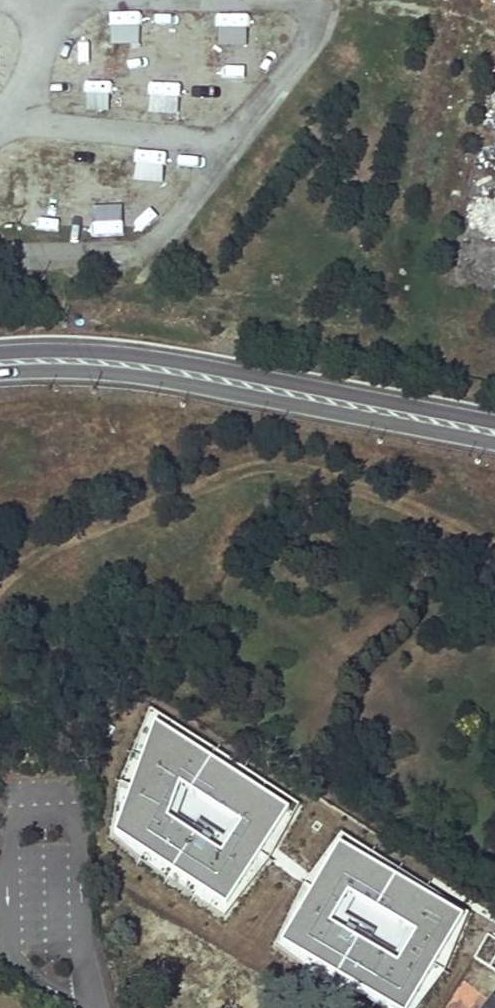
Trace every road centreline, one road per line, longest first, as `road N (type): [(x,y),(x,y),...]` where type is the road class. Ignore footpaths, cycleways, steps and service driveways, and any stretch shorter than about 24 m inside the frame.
road 1 (secondary): [(494,430),(111,359),(0,362)]

